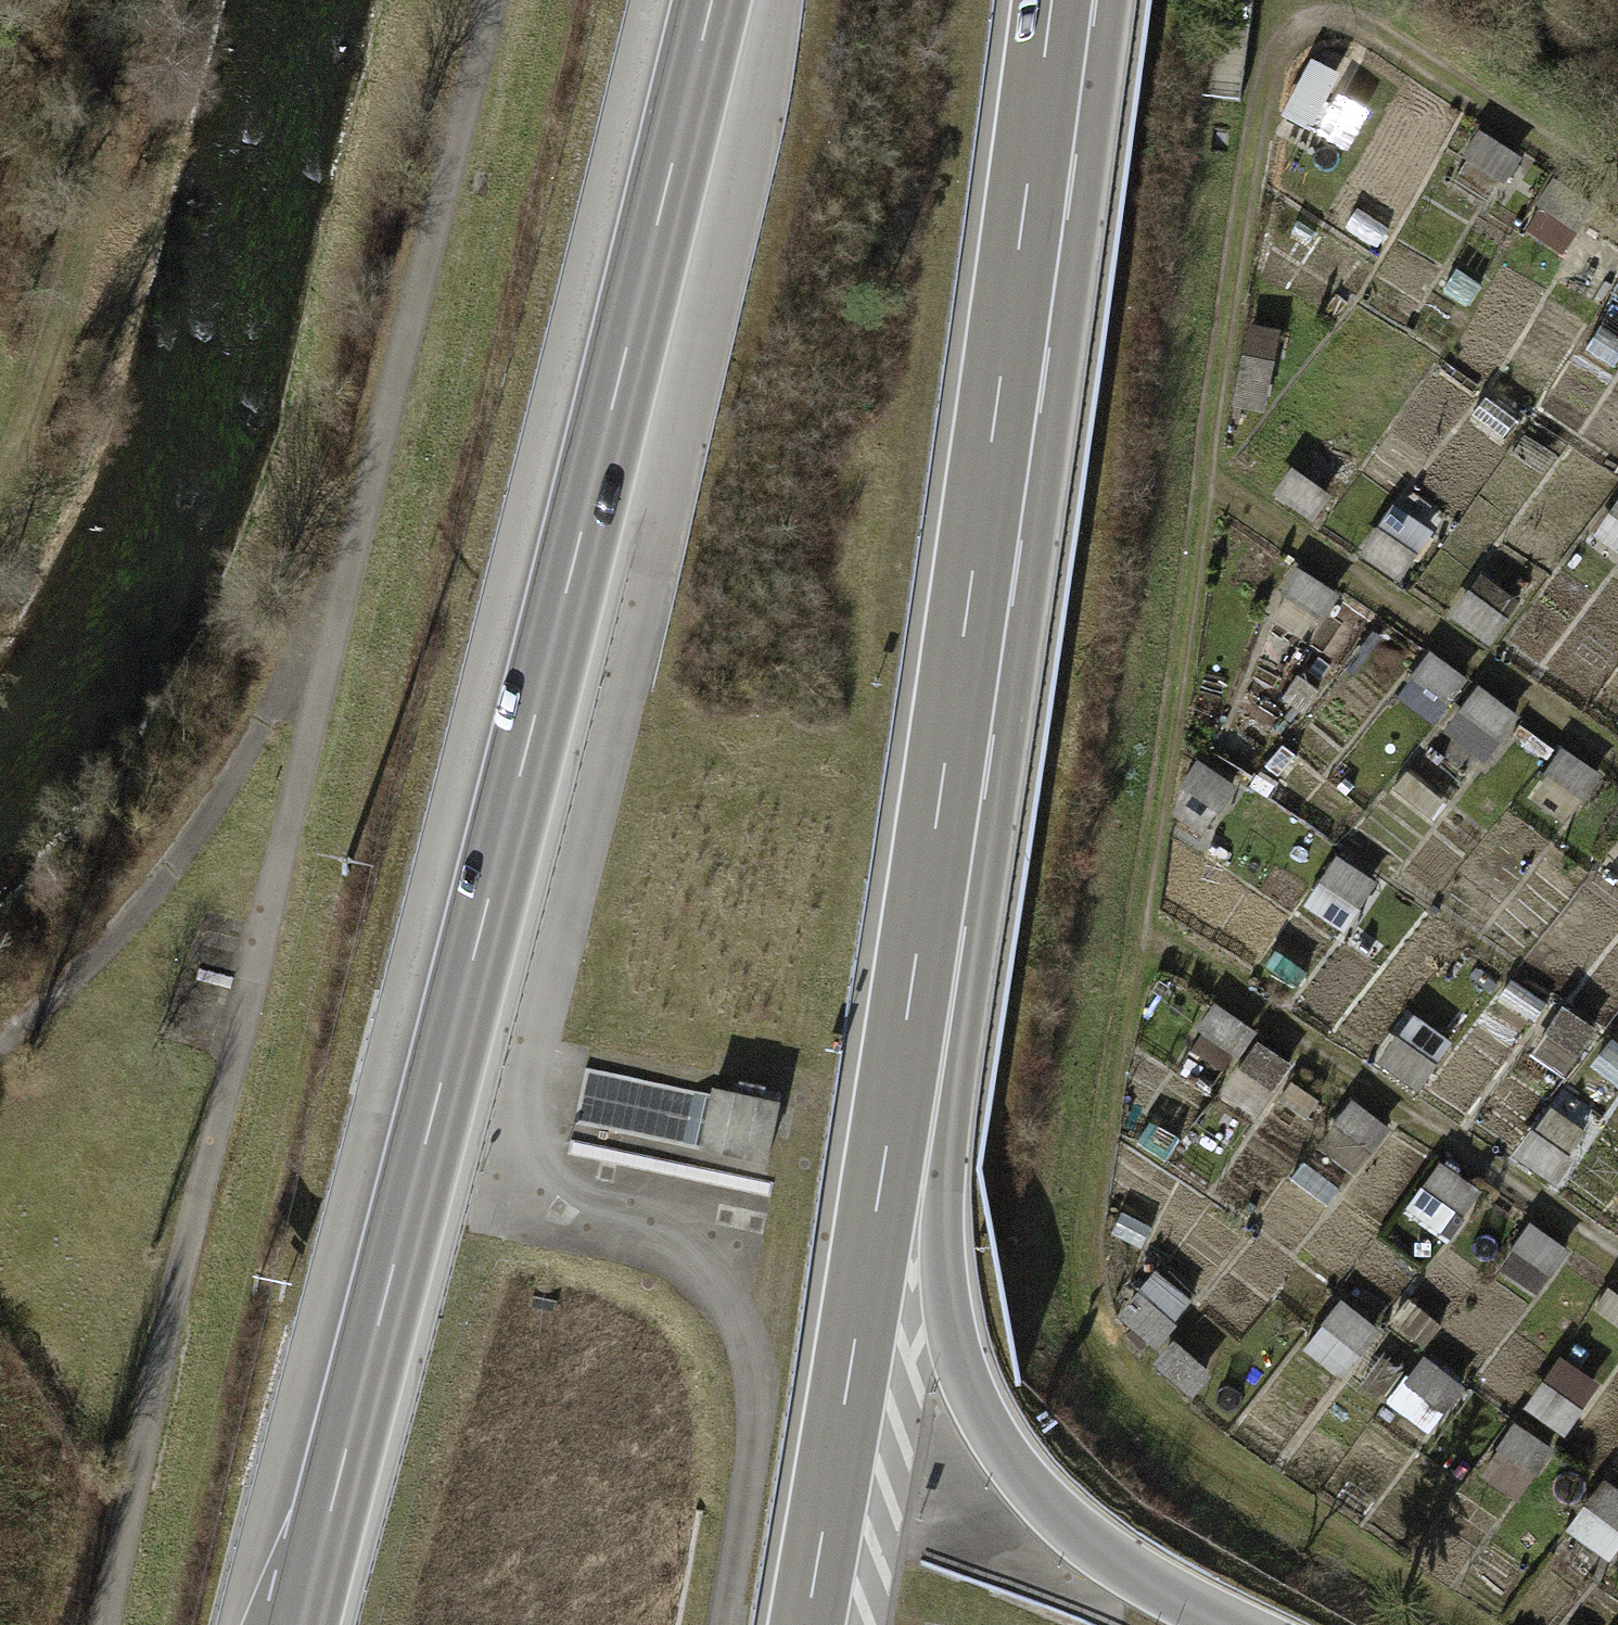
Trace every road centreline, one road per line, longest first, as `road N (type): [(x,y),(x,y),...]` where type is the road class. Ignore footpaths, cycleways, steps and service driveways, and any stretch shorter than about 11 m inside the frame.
road 1 (track): [(1617,199),(1343,6),(1306,9),(1269,39),(1145,933),(1095,1217),(1096,1284),(1119,1351),(1263,1487),(1459,1624)]
road 2 (motorway): [(707,0),(297,1624)]
road 3 (track): [(491,0),(343,579),(106,1624)]
road 4 (motorway): [(925,911),(1053,0)]
road 5 (motorway): [(1233,1624),(1095,1546),(1012,1462),(978,1409),(959,1360),(941,1237),(925,911)]
road 6 (motorway): [(806,1624),(925,911)]
road 7 (track): [(0,1037),(53,998),(192,847),(343,579)]
road 8 (track): [(1617,1257),(1145,933)]
road 9 (track): [(0,473),(54,328),(143,0)]
road 10 (track): [(1617,761),(1209,484)]

